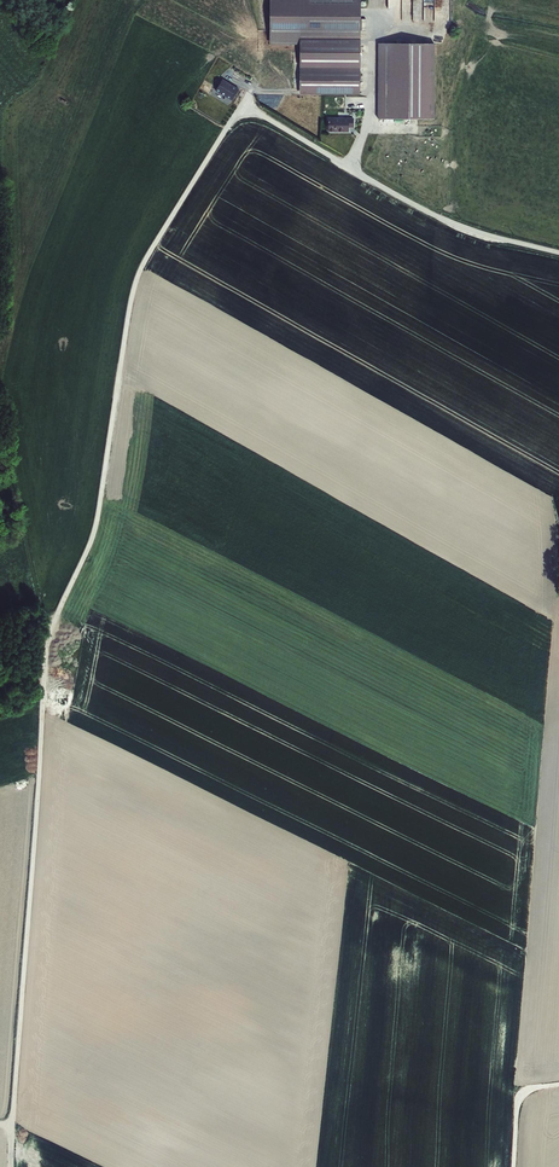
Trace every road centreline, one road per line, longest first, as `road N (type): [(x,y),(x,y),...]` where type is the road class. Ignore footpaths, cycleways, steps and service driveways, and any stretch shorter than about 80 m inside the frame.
road 1 (unclassified): [(558,252),(451,224),(248,113),(219,140),(149,253),(129,309),(97,519),(50,630),(11,1166)]

